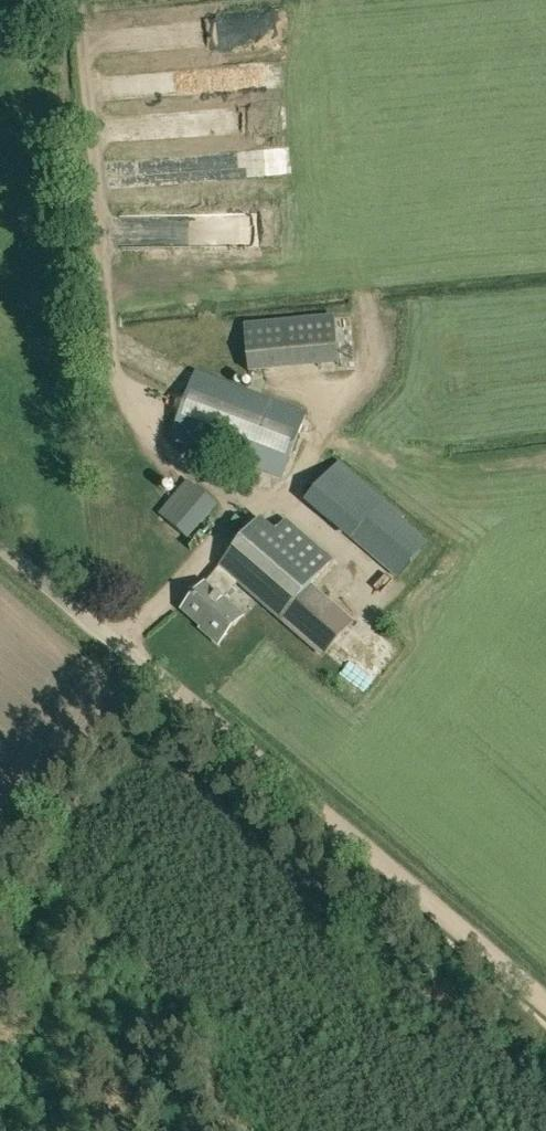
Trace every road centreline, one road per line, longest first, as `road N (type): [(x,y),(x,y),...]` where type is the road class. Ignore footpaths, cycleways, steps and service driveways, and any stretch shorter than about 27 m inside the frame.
road 1 (track): [(545,1002),(151,671)]
road 2 (unclassified): [(151,671),(0,542)]

